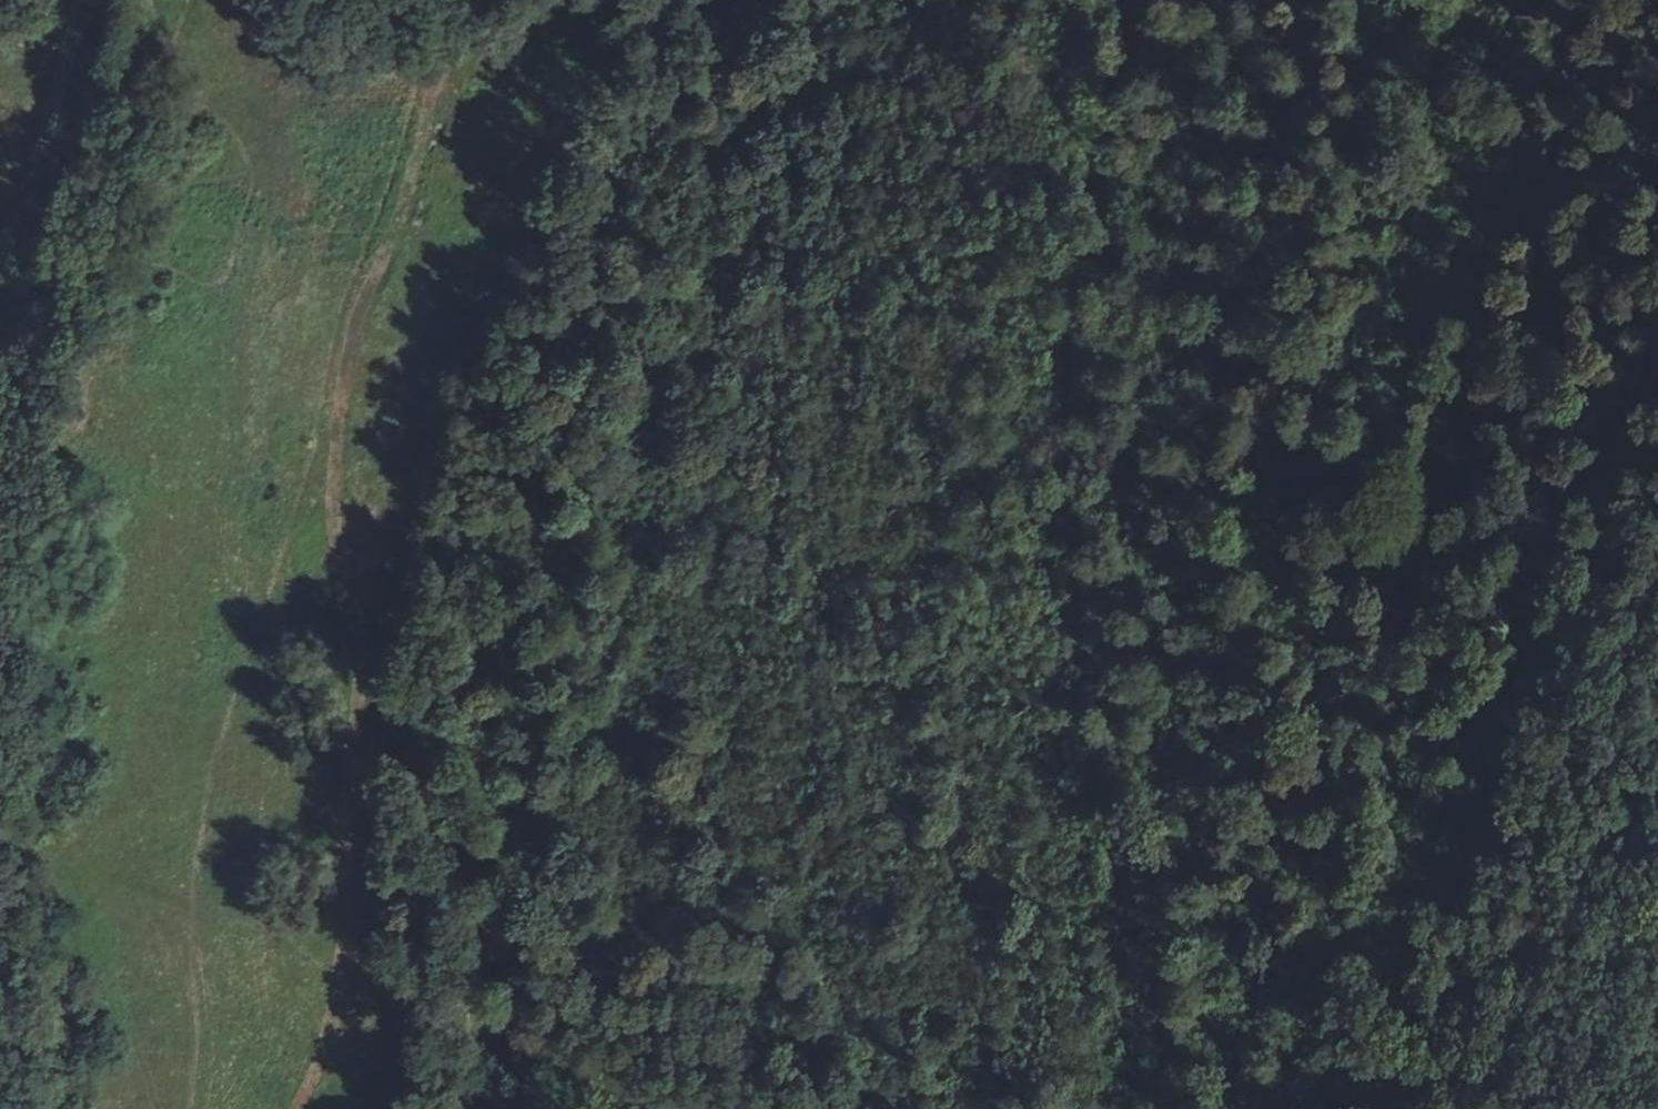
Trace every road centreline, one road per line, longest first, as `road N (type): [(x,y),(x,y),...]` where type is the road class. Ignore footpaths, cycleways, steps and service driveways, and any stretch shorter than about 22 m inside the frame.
road 1 (track): [(1138,0),(1082,172),(1071,248),(1063,461),(1074,635),(1094,769),(1155,1011),(1169,1108)]

